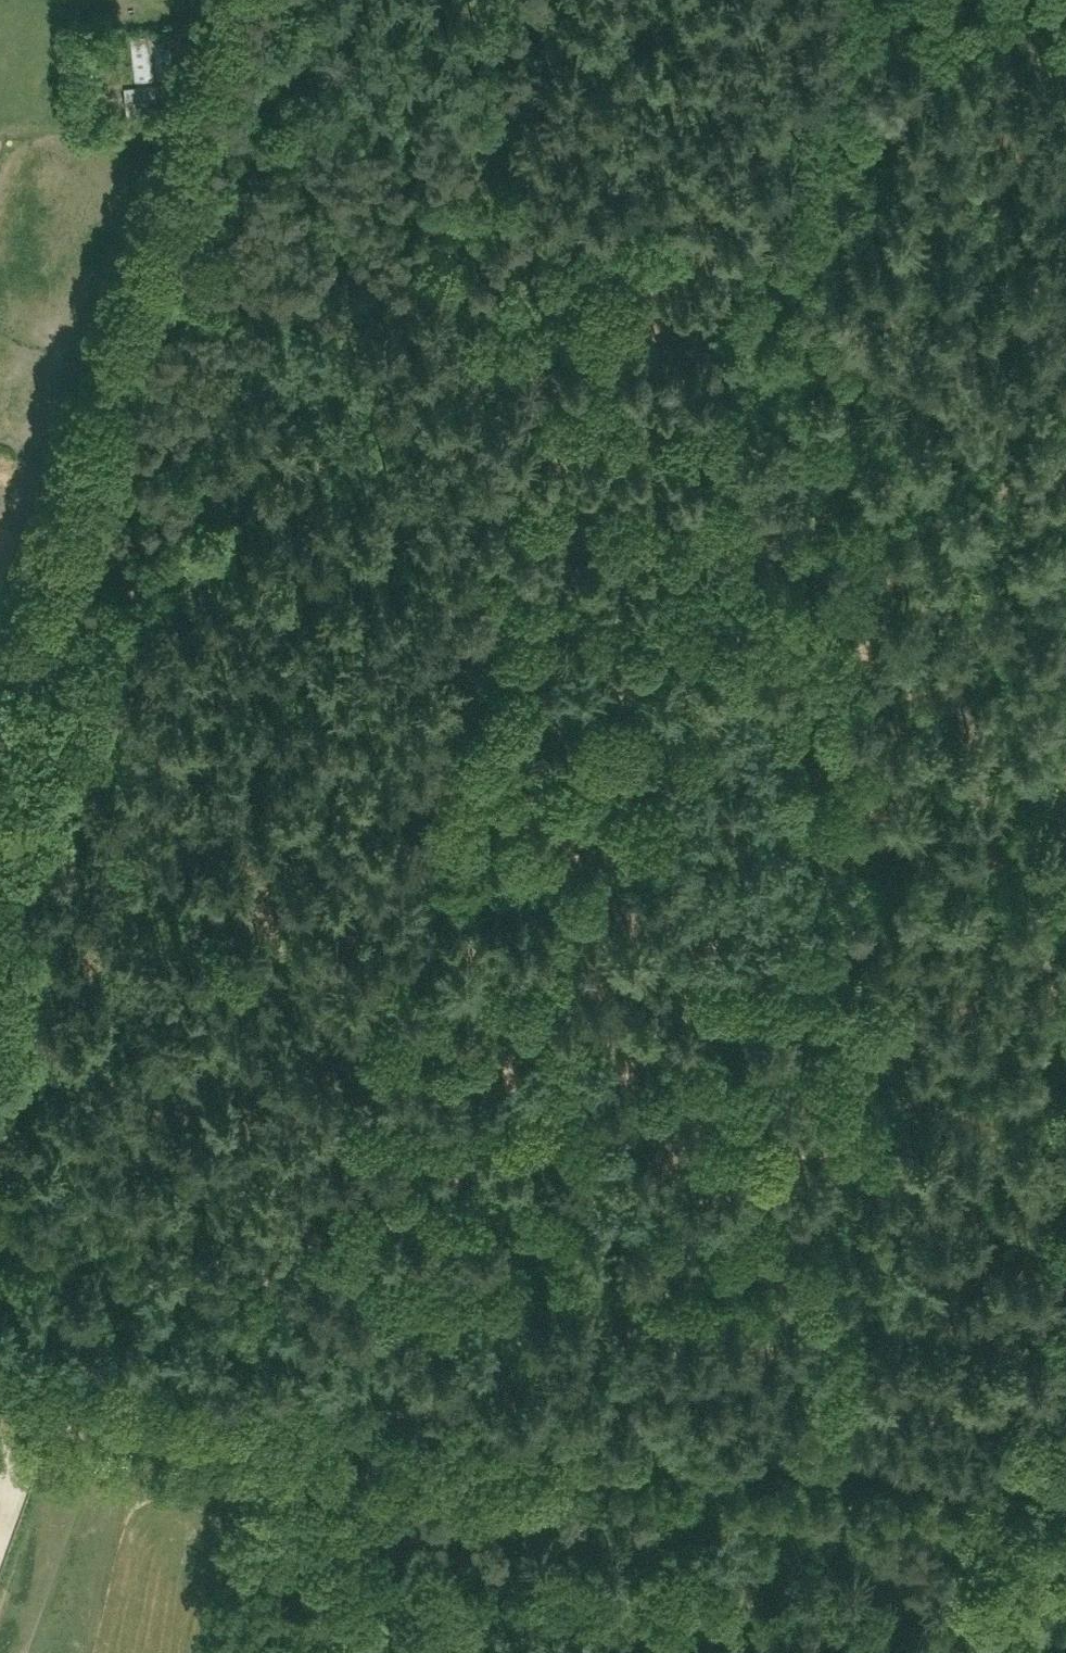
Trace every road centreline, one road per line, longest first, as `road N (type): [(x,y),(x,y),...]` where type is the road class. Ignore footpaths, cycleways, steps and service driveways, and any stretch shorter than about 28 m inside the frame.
road 1 (track): [(1065,1481),(370,1412)]
road 2 (track): [(5,640),(222,0)]
road 3 (track): [(370,1412),(0,1377)]
road 4 (track): [(332,1652),(370,1412)]

